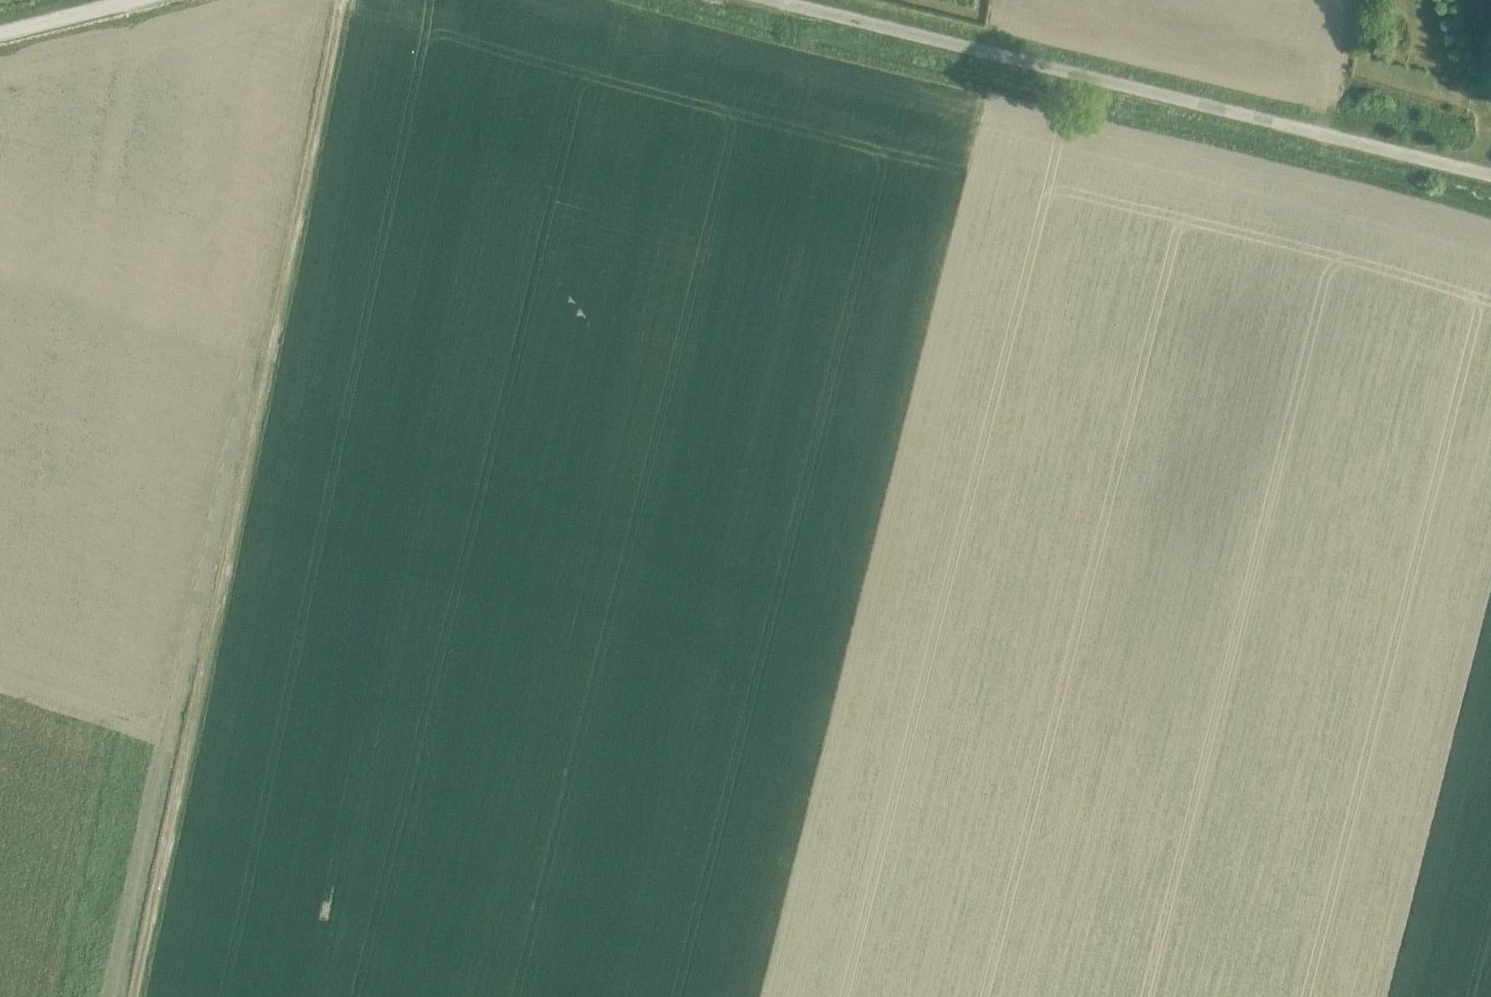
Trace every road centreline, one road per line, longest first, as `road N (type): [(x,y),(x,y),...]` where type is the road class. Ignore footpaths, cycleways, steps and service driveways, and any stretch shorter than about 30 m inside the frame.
road 1 (unclassified): [(1490,176),(773,0)]
road 2 (unclassified): [(137,0),(0,36)]

